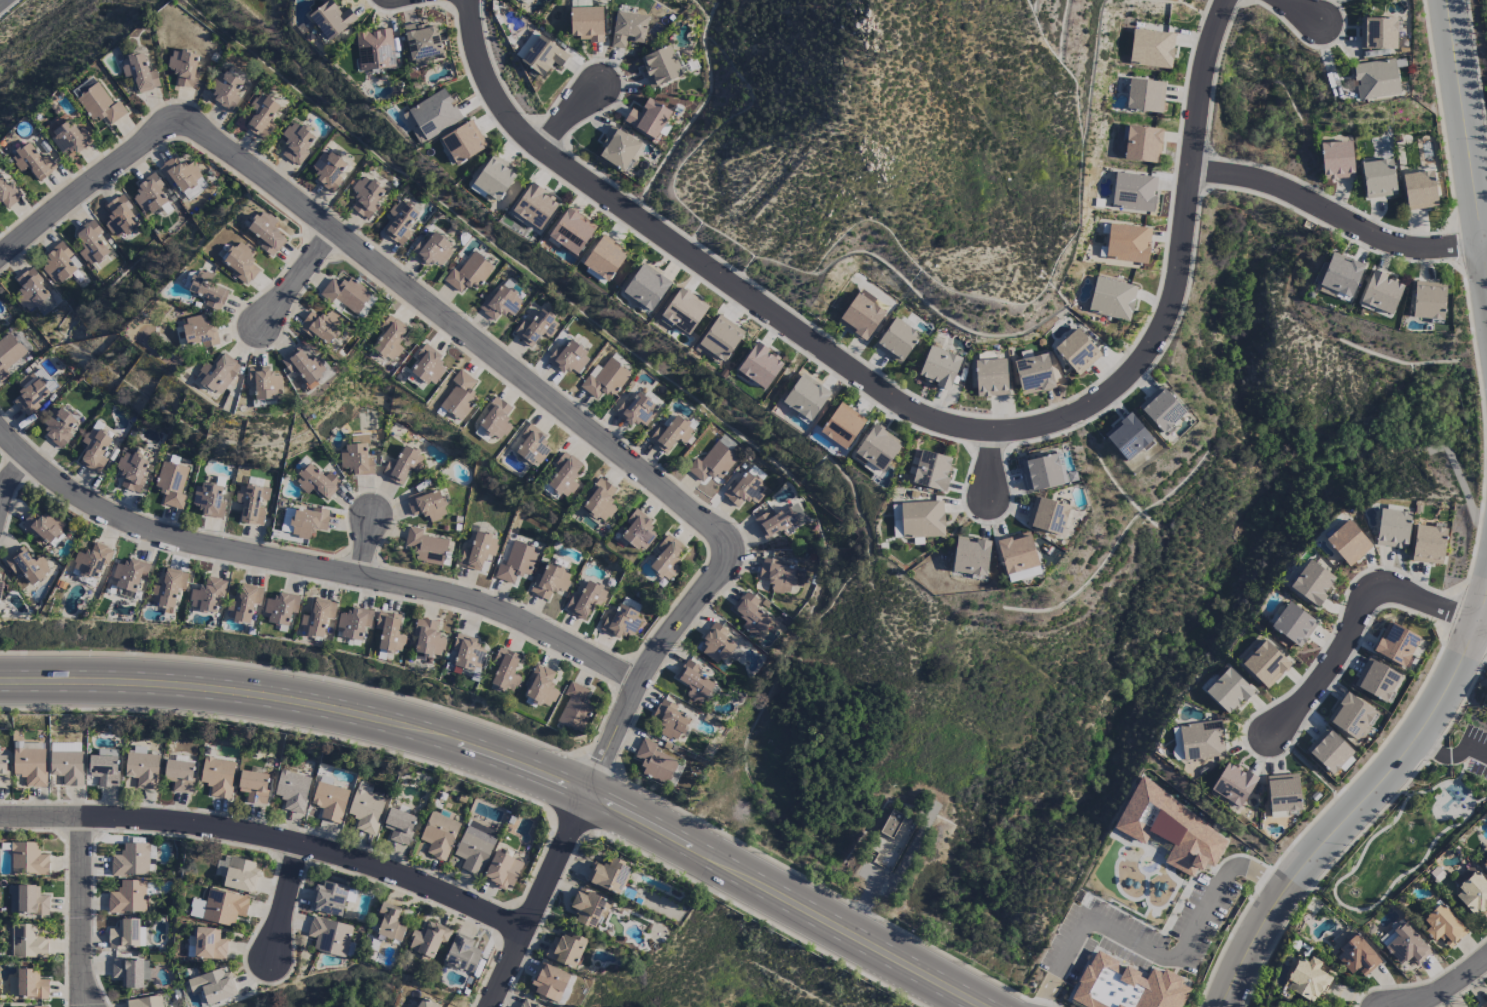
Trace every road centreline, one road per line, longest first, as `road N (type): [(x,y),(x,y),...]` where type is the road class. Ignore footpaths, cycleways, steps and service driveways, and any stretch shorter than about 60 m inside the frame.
road 1 (residential): [(1229,0),(1202,91),(1167,320),(1106,402),(1007,434),(963,431),(887,399),(538,149),(506,119),(482,79),(471,0)]
road 2 (primary): [(1001,1006),(655,818),(478,740),(252,684),(0,672)]
road 3 (primary): [(0,692),(205,699),(377,730),(461,755),(626,824),(961,1006)]
road 4 (residential): [(0,433),(80,503),(134,527),(445,592),(518,616),(639,682)]
road 5 (residential): [(175,122),(202,132),(622,455)]
road 6 (residential): [(0,819),(161,822),(298,845),(394,871),(525,930)]
road 7 (tertiary): [(1224,1006),(1270,919),(1439,711),(1486,605)]
road 8 (residential): [(622,455),(722,538),(726,567),(639,682),(587,797)]
road 9 (residential): [(1191,173),(1261,184),(1384,242),(1421,250),(1483,247)]
road 10 (tertiary): [(1486,277),(1447,0)]
road 11 (residential): [(1274,735),(1338,664),(1363,611),(1386,595),(1478,627)]
road 12 (residential): [(587,797),(486,1006)]
road 13 (residential): [(175,122),(0,261)]
road 14 (residential): [(79,819),(88,1006)]
road 15 (residential): [(298,845),(271,963)]

